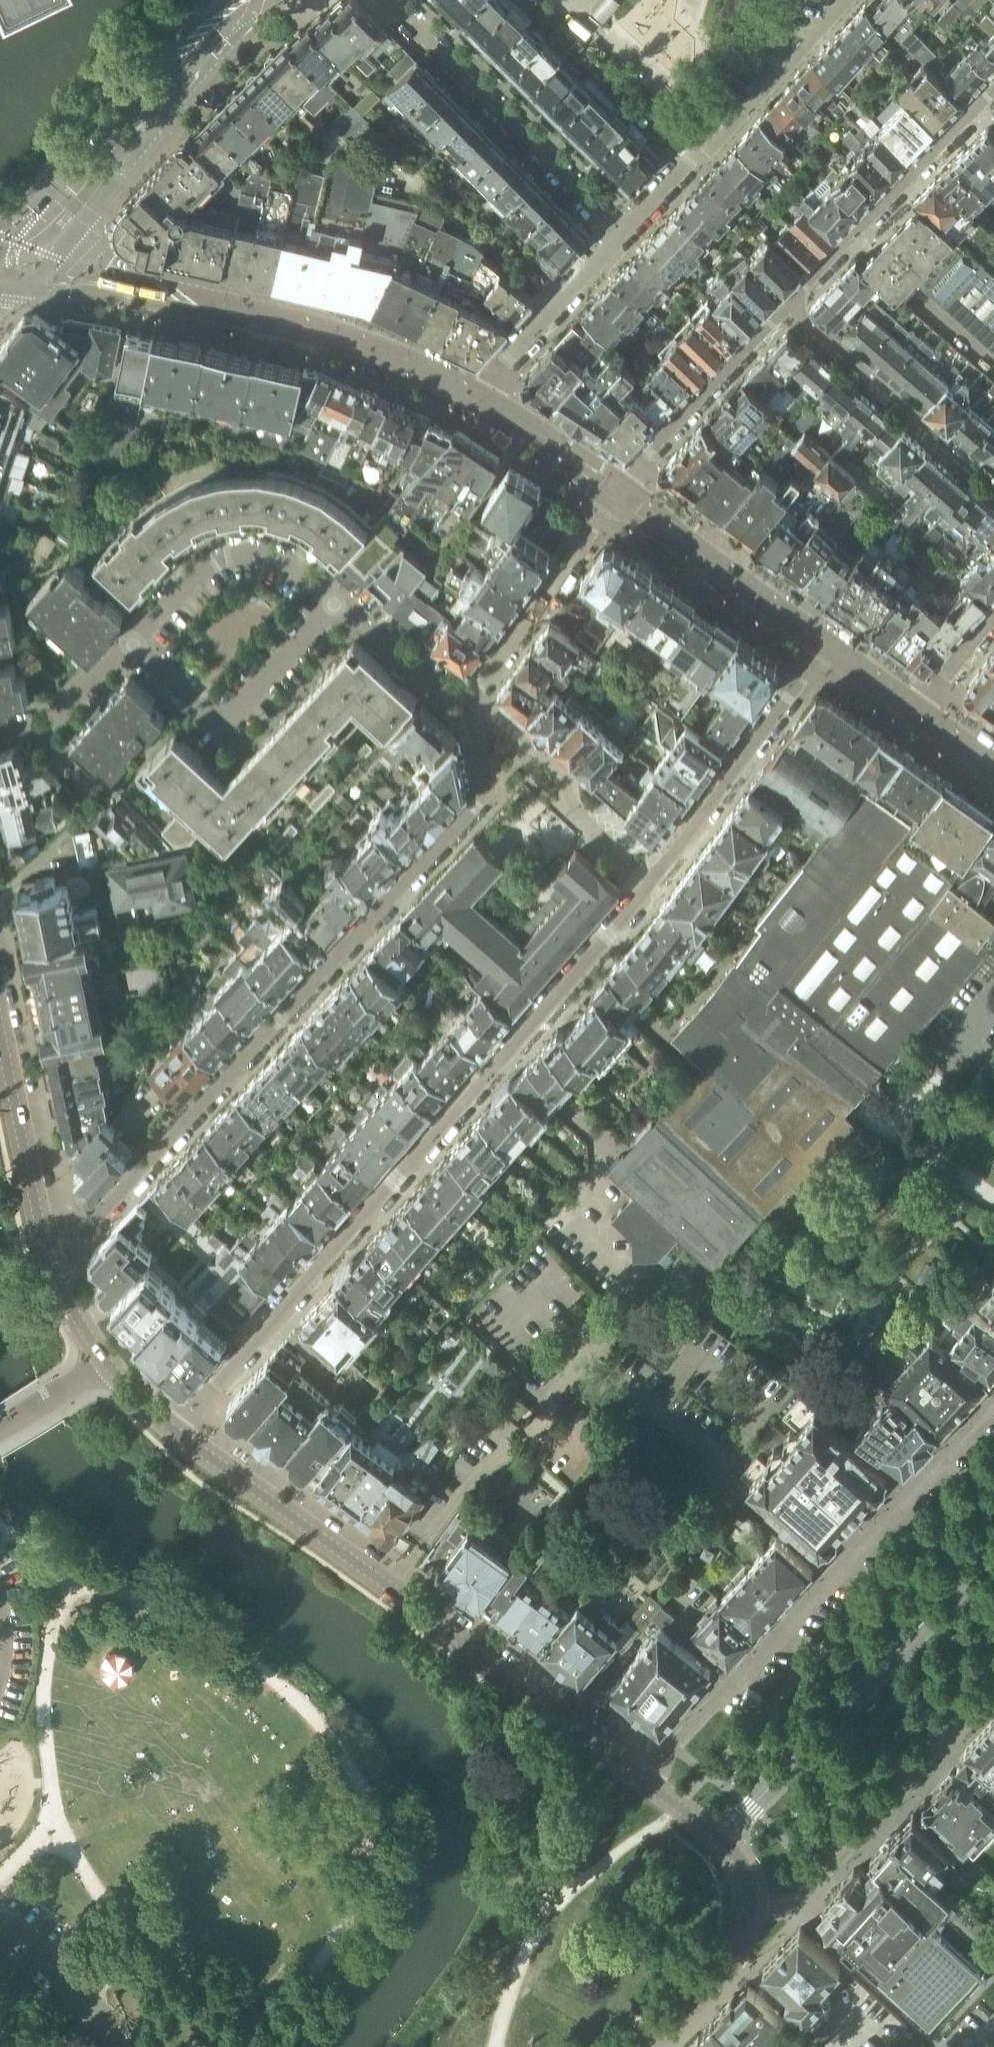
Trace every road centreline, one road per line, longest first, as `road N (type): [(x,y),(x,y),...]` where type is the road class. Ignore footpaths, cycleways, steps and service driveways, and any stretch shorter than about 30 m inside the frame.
road 1 (residential): [(48,1254),(98,1216),(485,794),(472,706)]
road 2 (residential): [(647,885),(177,1432)]
road 3 (tertiary): [(644,1781),(177,1432)]
road 4 (tertiary): [(993,1405),(644,1781)]
road 5 (unclassified): [(722,1840),(993,1548)]
road 6 (tertiary): [(749,1908),(792,1906),(993,1690)]
road 7 (residential): [(621,234),(389,0)]
road 8 (residential): [(621,234),(686,163),(710,152),(847,0)]
road 9 (tertiary): [(195,7),(116,117),(0,253)]
road 10 (residential): [(827,645),(647,885)]
road 11 (residential): [(788,305),(993,90)]
road 12 (residential): [(337,600),(224,718),(209,716),(131,644)]
road 13 (residential): [(993,496),(788,305)]
road 14 (tertiary): [(89,216),(245,26),(257,0)]
road 15 (residential): [(233,312),(372,347),(480,397)]
road 16 (residential): [(616,493),(827,645)]
road 17 (residential): [(647,885),(566,802),(564,778),(484,706),(472,706)]
road 18 (residential): [(472,706),(480,683),(616,493)]
road 19 (residential): [(131,644),(220,558),(248,553),(286,561),(337,600)]
road 20 (residential): [(616,493),(788,305)]
road 21 (tertiary): [(48,1254),(0,1034)]
road 22 (residential): [(17,291),(233,312)]
road 23 (residential): [(480,397),(621,234)]
road 24 (residential): [(233,312),(191,279),(102,254),(88,234),(89,216)]
road 25 (tertiary): [(643,2046),(723,1970),(749,1908)]
road 26 (residential): [(472,706),(390,649),(337,600)]
road 27 (residential): [(480,397),(616,493)]
road 28 (unclassified): [(0,1928),(31,1945),(93,2012)]
road 29 (unclassified): [(0,1429),(105,1362)]
road 30 (residential): [(993,614),(917,711)]
road 31 (residential): [(131,644),(41,727)]
road 32 (tertiary): [(105,1362),(48,1254)]

